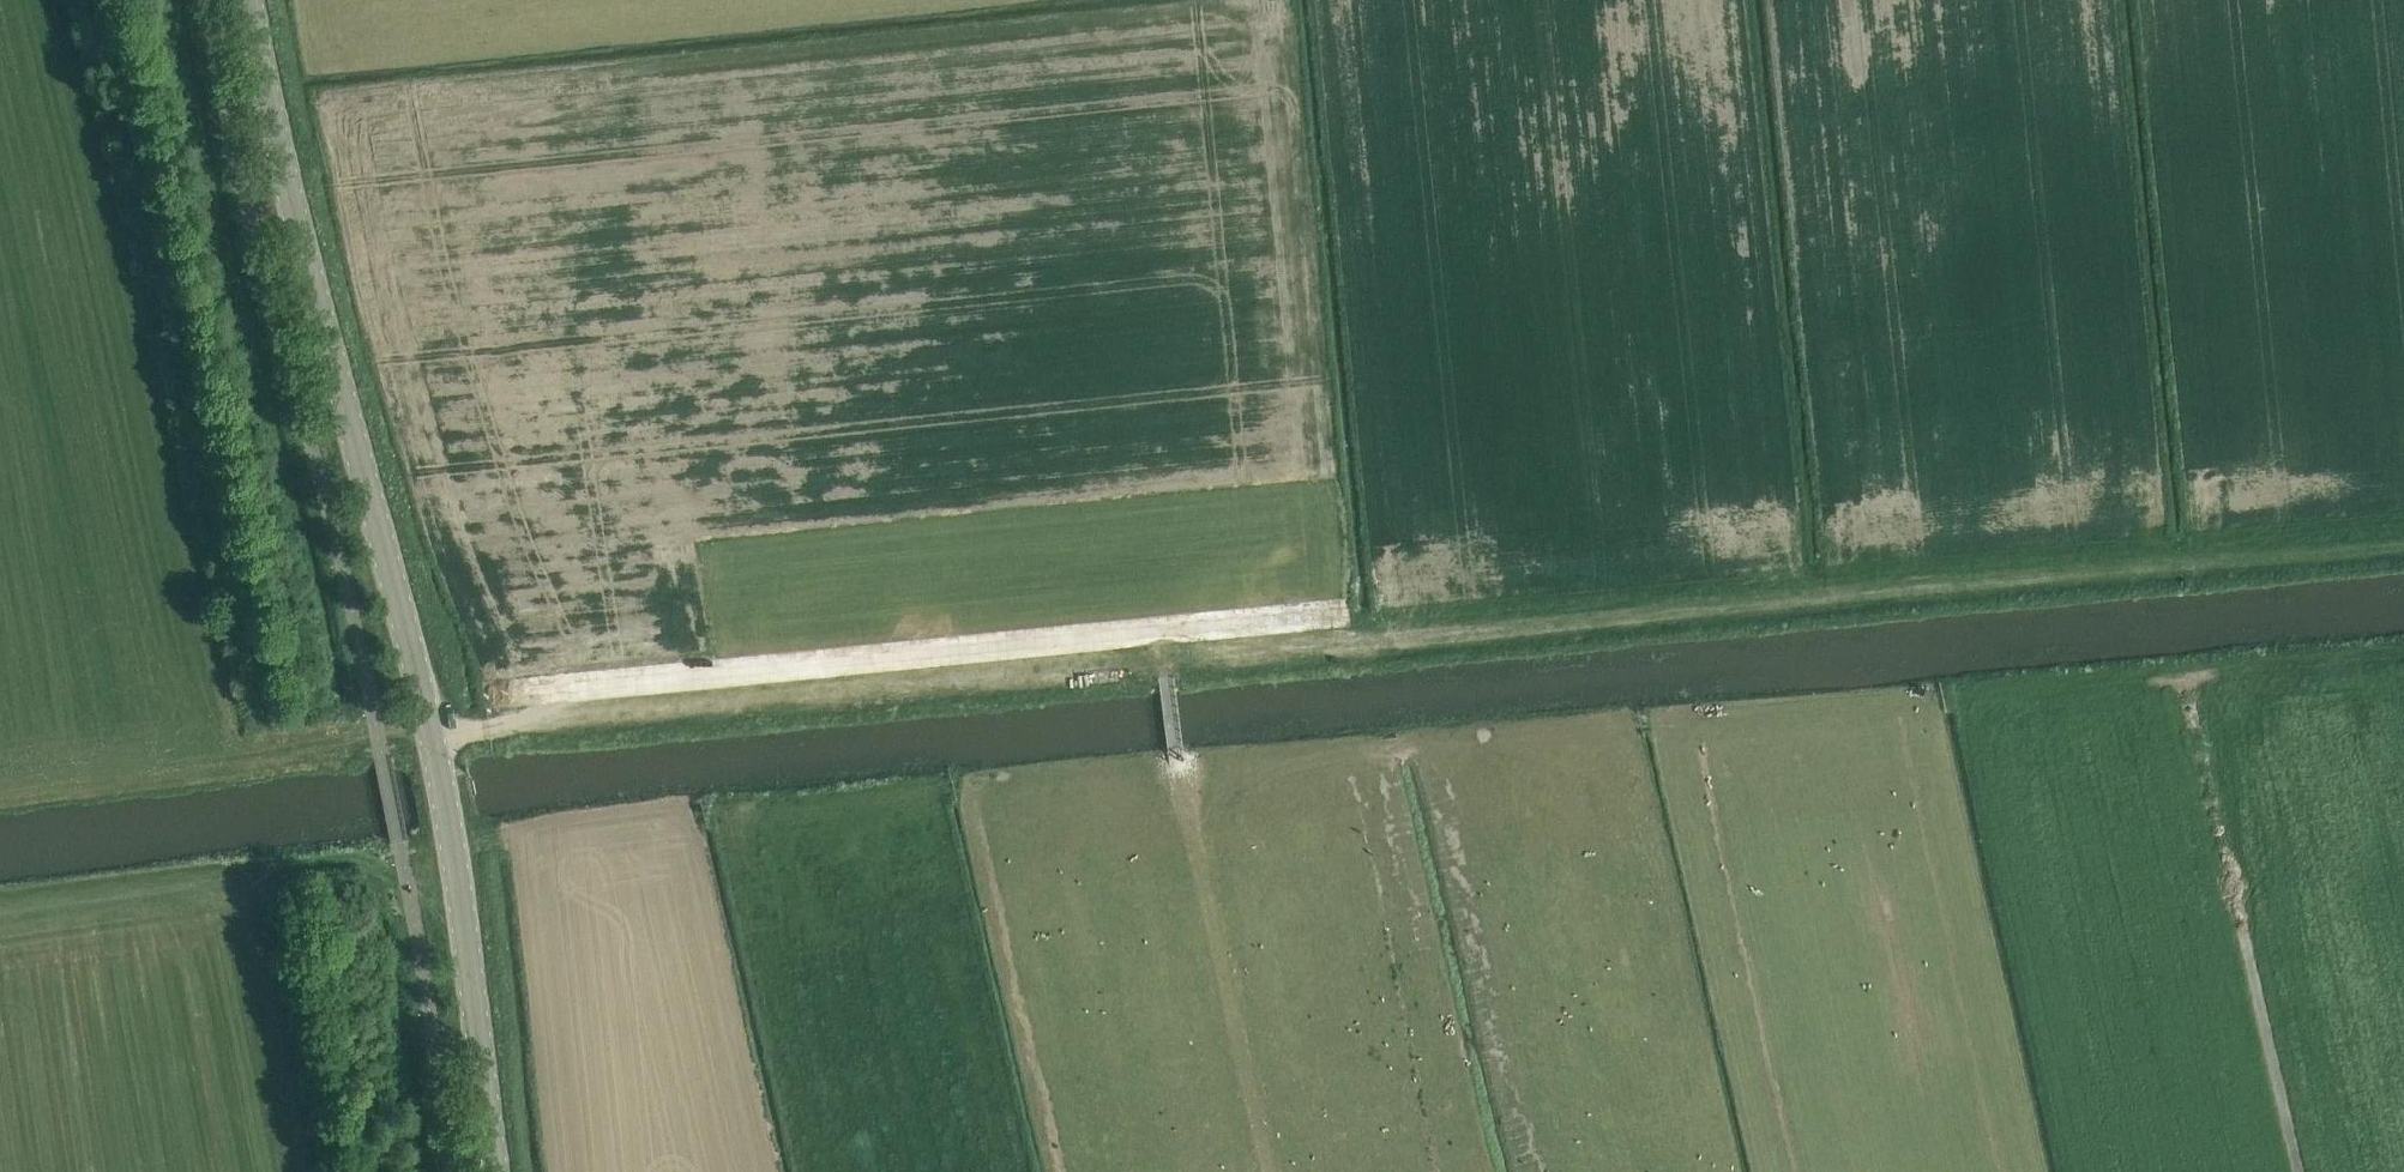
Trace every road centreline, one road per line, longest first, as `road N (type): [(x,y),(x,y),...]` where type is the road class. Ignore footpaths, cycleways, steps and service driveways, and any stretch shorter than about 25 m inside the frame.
road 1 (tertiary): [(497,1171),(436,751),(296,229),(251,0)]
road 2 (unclassified): [(2300,1171),(2195,716)]

